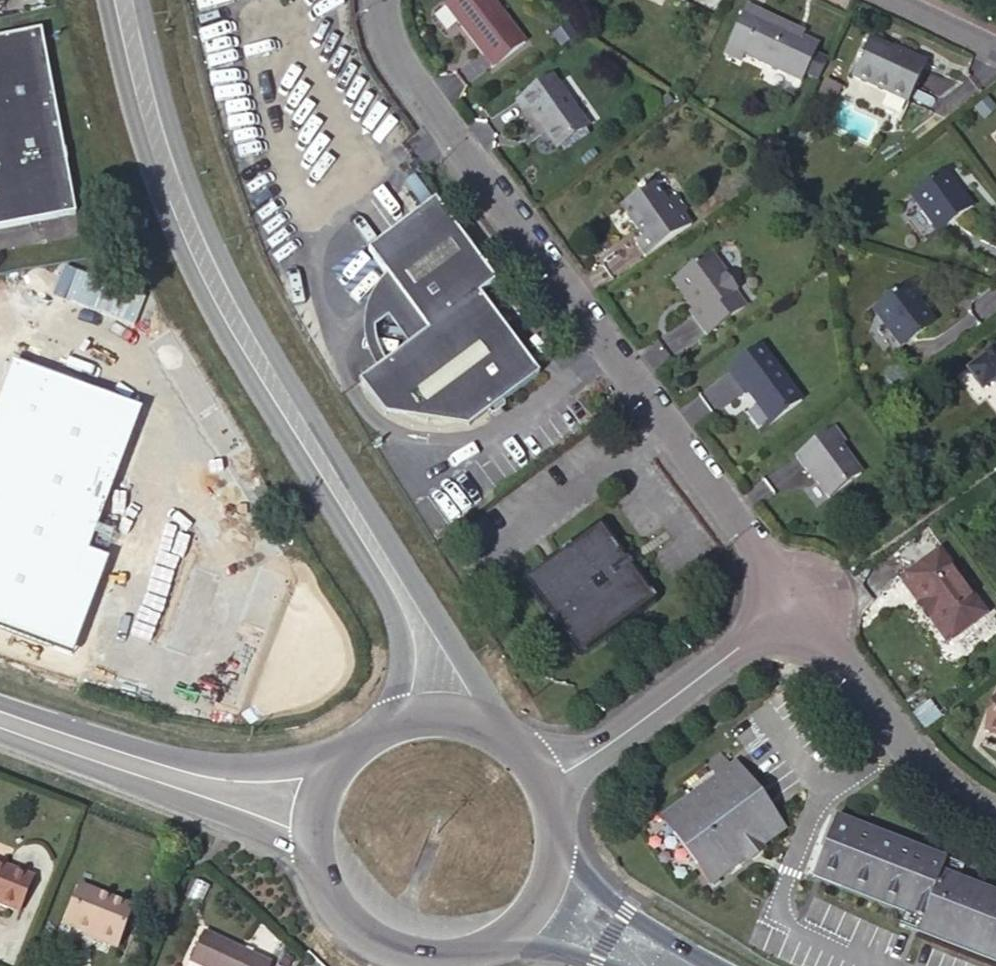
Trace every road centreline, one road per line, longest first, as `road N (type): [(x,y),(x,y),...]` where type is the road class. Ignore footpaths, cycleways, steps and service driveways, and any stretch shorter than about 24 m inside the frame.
road 1 (residential): [(379,0),(388,62),(791,602)]
road 2 (secondary): [(131,0),(146,75),(223,282),(352,500)]
road 3 (primary): [(340,764),(239,766),(178,758),(0,701)]
road 4 (primary): [(0,733),(314,833)]
road 5 (residential): [(544,785),(600,751),(791,602)]
road 6 (residential): [(791,602),(896,737),(948,790),(995,820)]
road 7 (secondary): [(513,746),(400,557),(352,500)]
road 8 (primary): [(314,833),(328,894),(370,941),(430,960),(492,946)]
road 9 (secondary): [(352,500),(409,642),(397,724)]
road 10 (primary): [(717,965),(615,905),(557,842)]
road 11 (primary): [(492,946),(545,891),(557,842)]
road 12 (primary): [(513,746),(478,725),(438,718),(397,724)]

